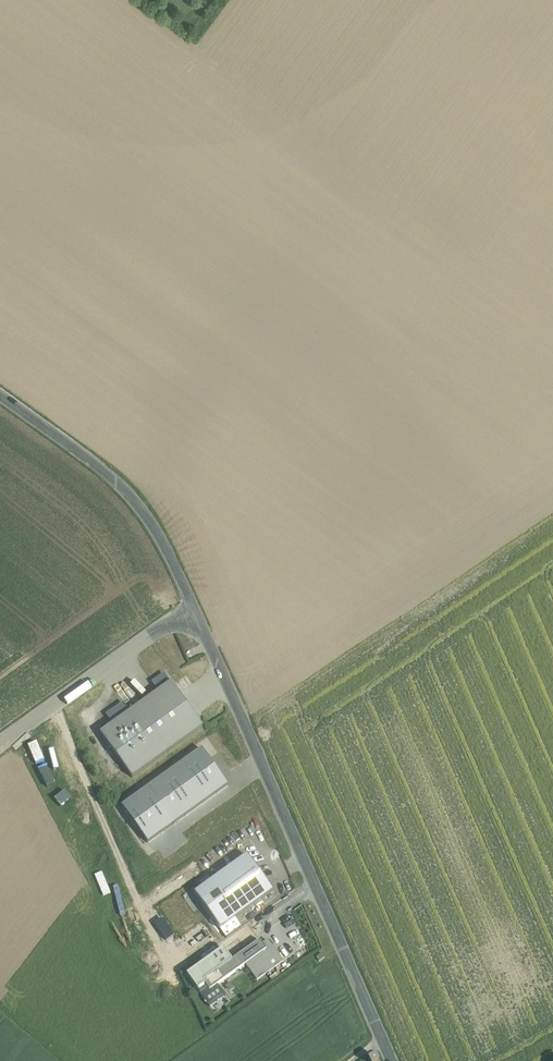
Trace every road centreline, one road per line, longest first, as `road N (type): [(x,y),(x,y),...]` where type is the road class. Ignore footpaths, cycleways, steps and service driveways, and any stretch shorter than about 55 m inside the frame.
road 1 (tertiary): [(197,613),(392,1060)]
road 2 (tertiary): [(0,397),(133,497),(197,613)]
road 3 (unclassified): [(0,747),(172,621),(197,613)]

